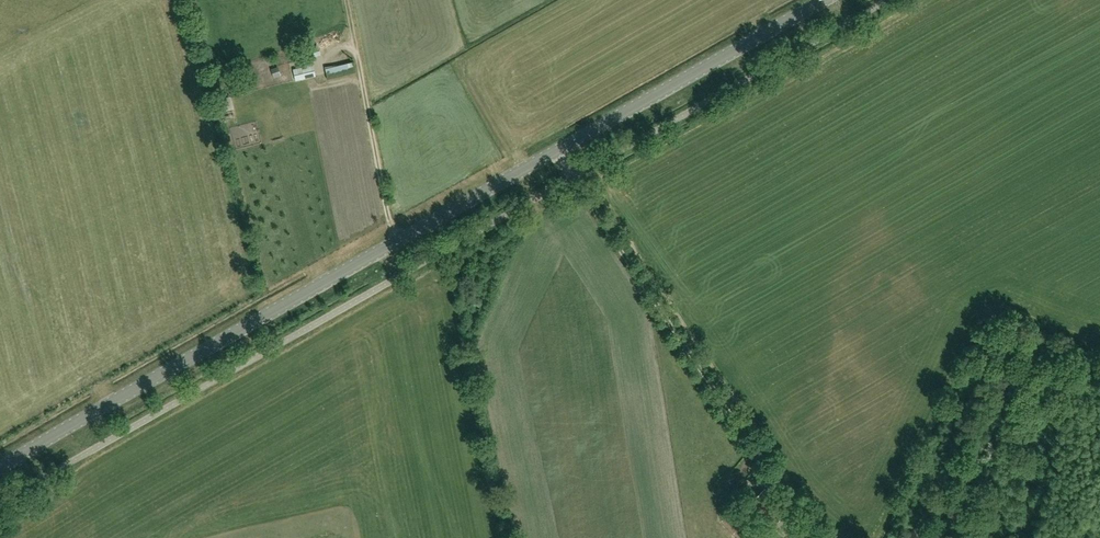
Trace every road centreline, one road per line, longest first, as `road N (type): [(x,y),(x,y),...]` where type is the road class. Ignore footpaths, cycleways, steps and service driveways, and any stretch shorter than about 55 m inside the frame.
road 1 (tertiary): [(827,0),(0,467)]

